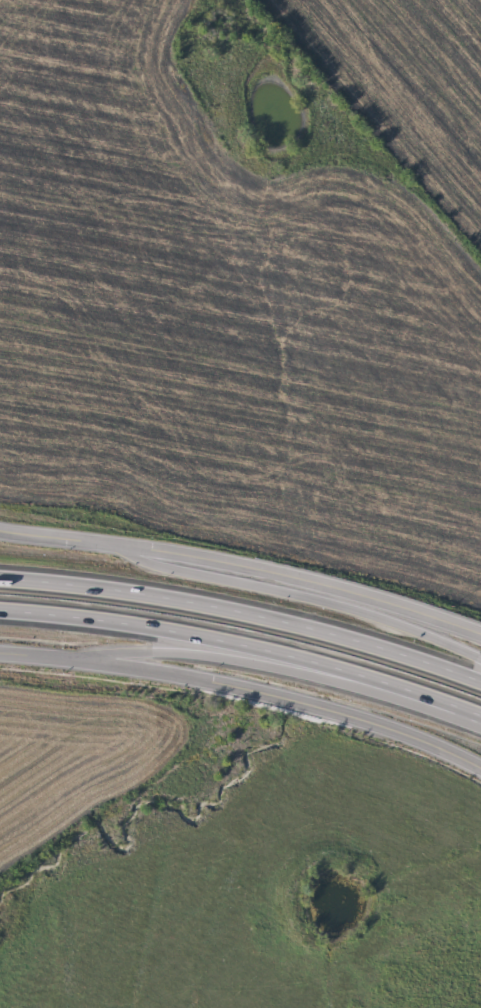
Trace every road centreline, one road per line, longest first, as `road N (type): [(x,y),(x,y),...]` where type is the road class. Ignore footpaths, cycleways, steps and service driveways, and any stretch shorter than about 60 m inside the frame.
road 1 (motorway): [(0,609),(196,632),(298,655),(480,716)]
road 2 (motorway): [(480,679),(305,622),(118,586),(0,578)]
road 3 (residential): [(86,658),(351,716),(480,769)]
road 4 (motorway): [(86,658),(211,654),(480,717)]
road 5 (motorway): [(480,656),(344,602),(168,565),(128,542)]
road 6 (residential): [(128,542),(224,554),(480,629)]
road 7 (tertiary): [(128,542),(0,527)]

